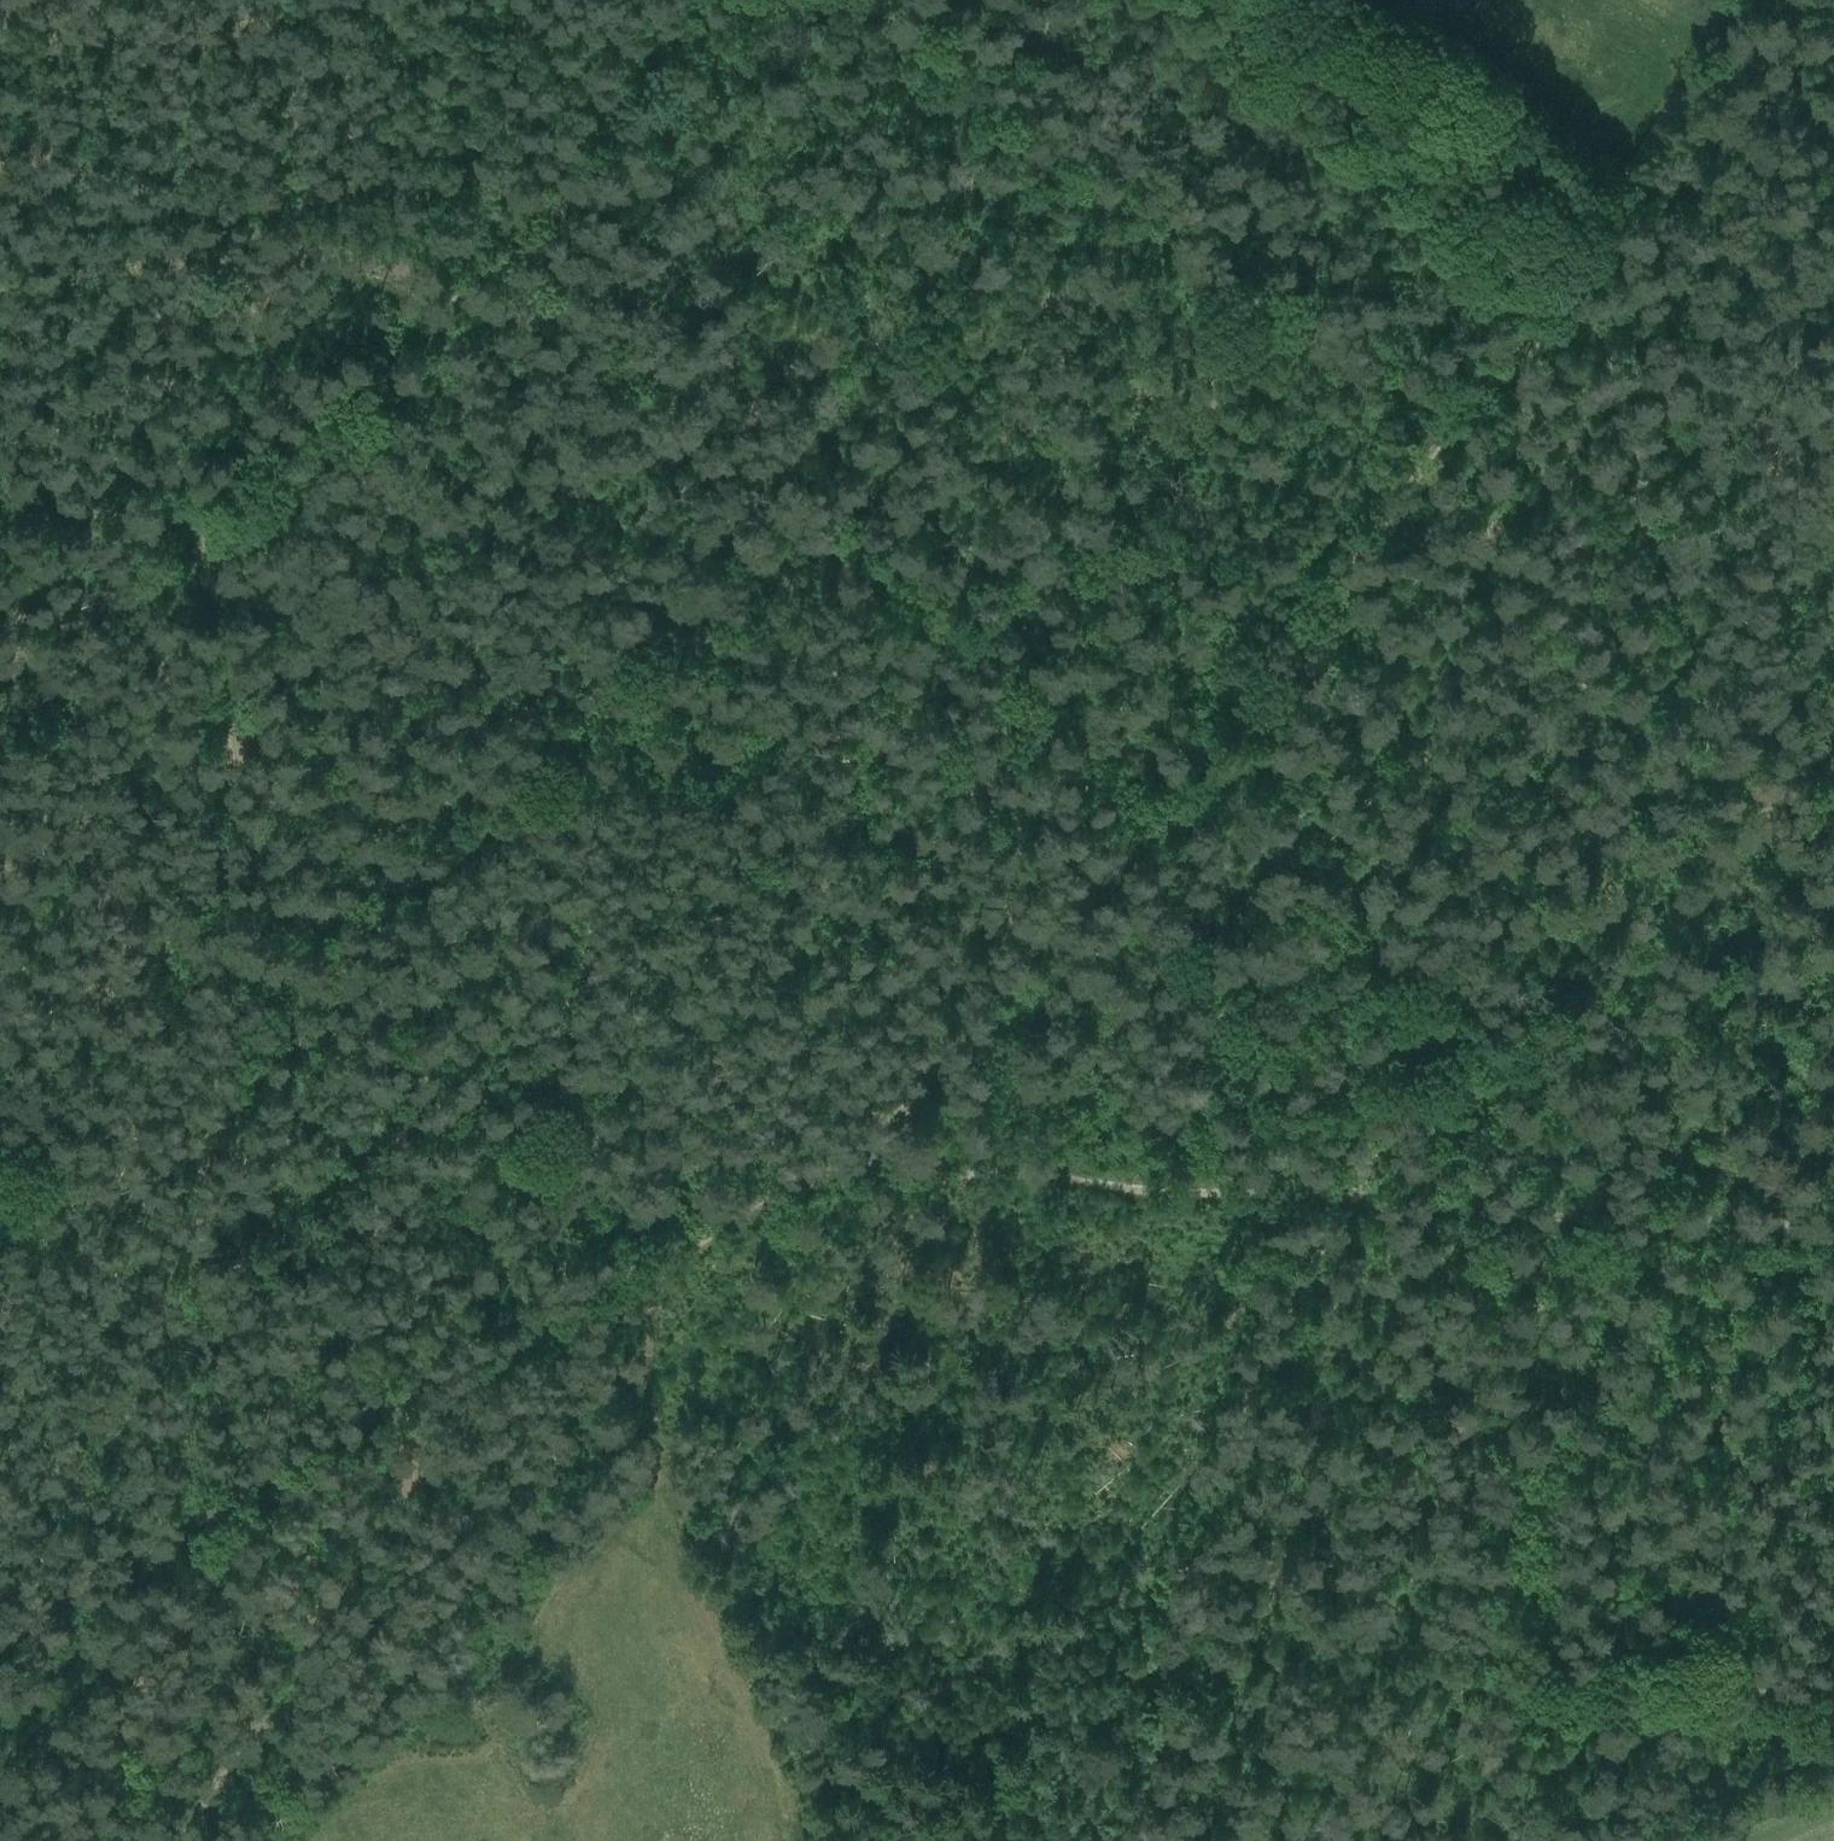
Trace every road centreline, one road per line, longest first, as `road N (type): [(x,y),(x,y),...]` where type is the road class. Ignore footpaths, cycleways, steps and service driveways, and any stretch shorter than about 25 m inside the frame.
road 1 (track): [(842,1163),(893,1132),(1260,671),(1750,0)]
road 2 (track): [(659,1454),(652,1346),(621,1275),(286,958),(202,517),(0,487)]
road 3 (track): [(842,1163),(1251,1187),(1833,1244)]
road 4 (track): [(0,1641),(621,1275),(686,1257),(720,1227),(842,1163)]
road 5 (track): [(400,1407),(410,1484),(188,1809),(188,1840)]

